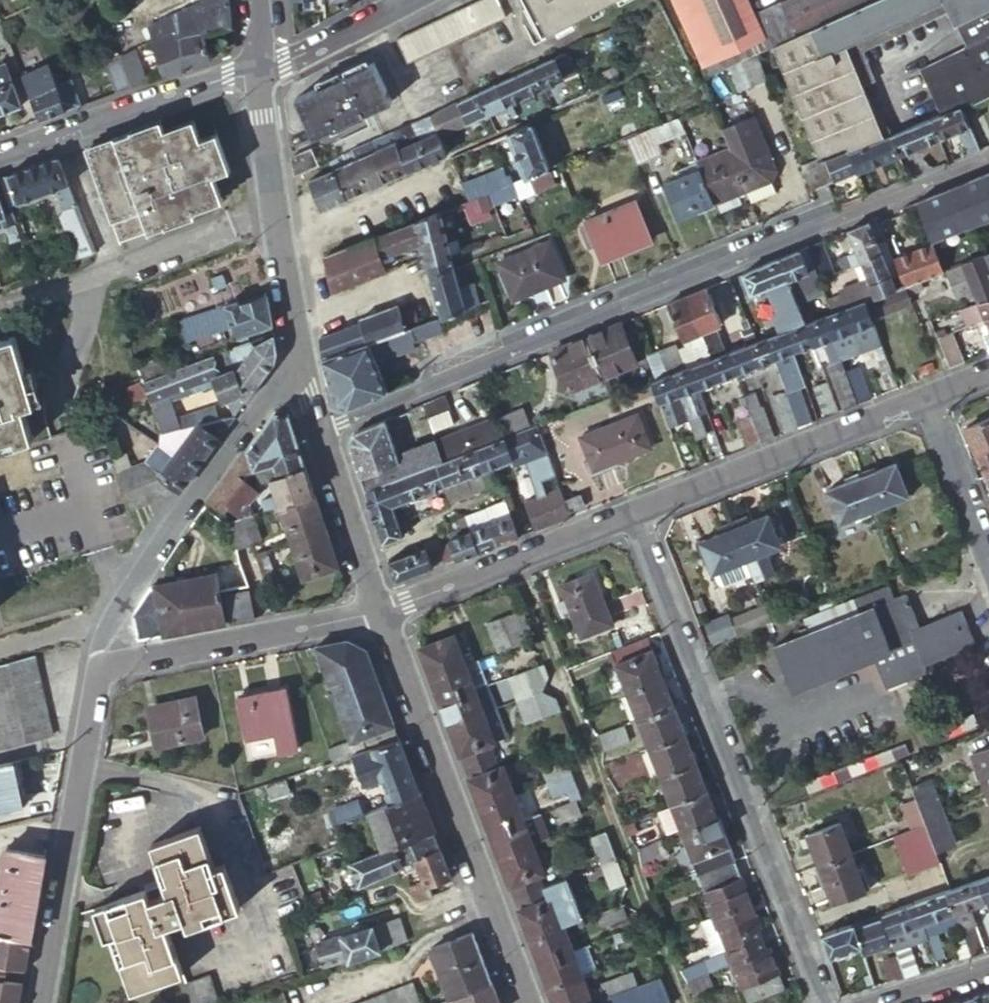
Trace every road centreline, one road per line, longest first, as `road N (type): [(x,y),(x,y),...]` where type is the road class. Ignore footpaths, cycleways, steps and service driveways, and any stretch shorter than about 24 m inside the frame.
road 1 (residential): [(988,159),(318,434)]
road 2 (unclassified): [(818,1002),(629,517)]
road 3 (residential): [(380,613),(528,1002)]
road 4 (residential): [(291,355),(107,622),(99,666)]
road 5 (residential): [(41,1002),(99,666)]
road 6 (residential): [(629,517),(921,403)]
road 7 (residential): [(255,71),(291,355)]
road 8 (residential): [(99,666),(380,613)]
road 9 (residential): [(255,71),(0,159)]
road 10 (residential): [(380,613),(629,517)]
road 11 (residential): [(318,434),(380,613)]
road 12 (residential): [(988,570),(921,403)]
road 13 (residential): [(255,71),(285,64),(408,0)]
road 14 (residential): [(862,1002),(988,966)]

